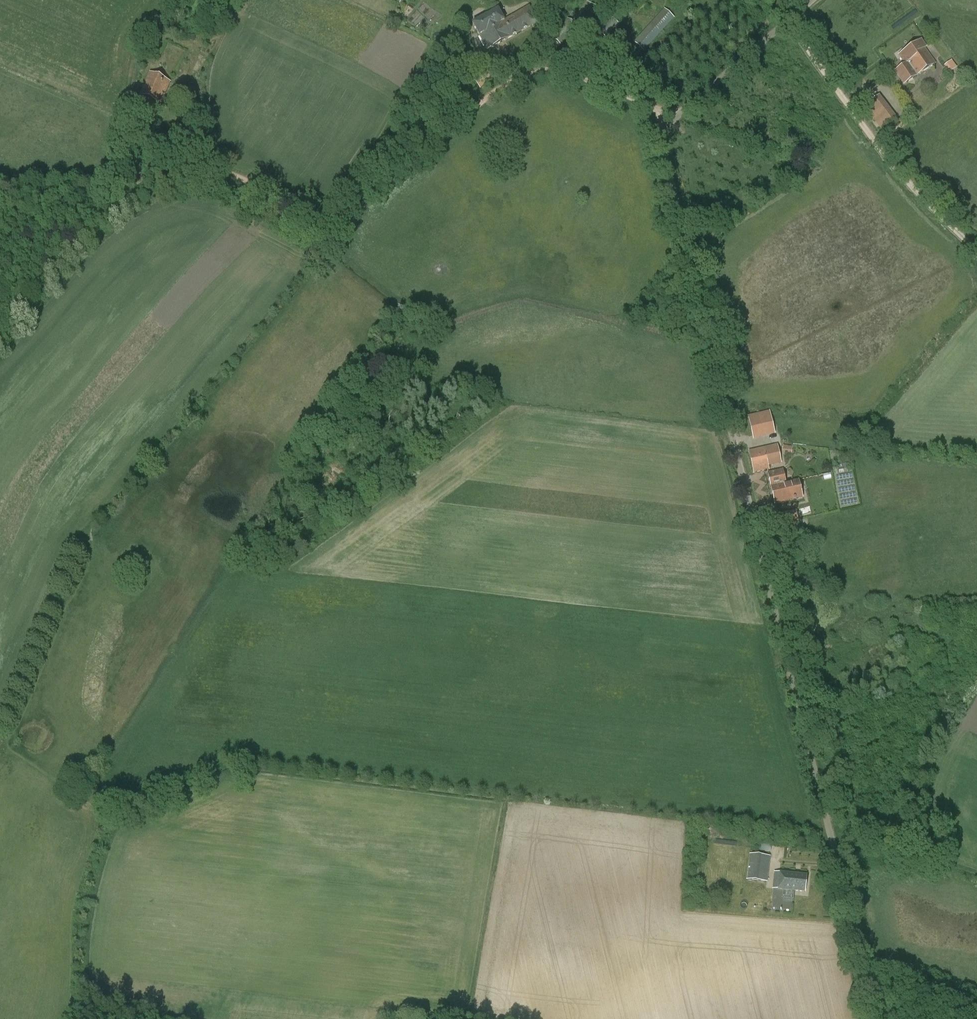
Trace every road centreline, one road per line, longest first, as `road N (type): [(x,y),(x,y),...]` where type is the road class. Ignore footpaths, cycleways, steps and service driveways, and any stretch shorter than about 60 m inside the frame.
road 1 (unclassified): [(877,1018),(663,147),(681,112),(812,0)]
road 2 (track): [(0,182),(208,172),(329,235),(525,74),(556,69),(681,112)]
road 3 (track): [(976,249),(893,165),(789,21)]

